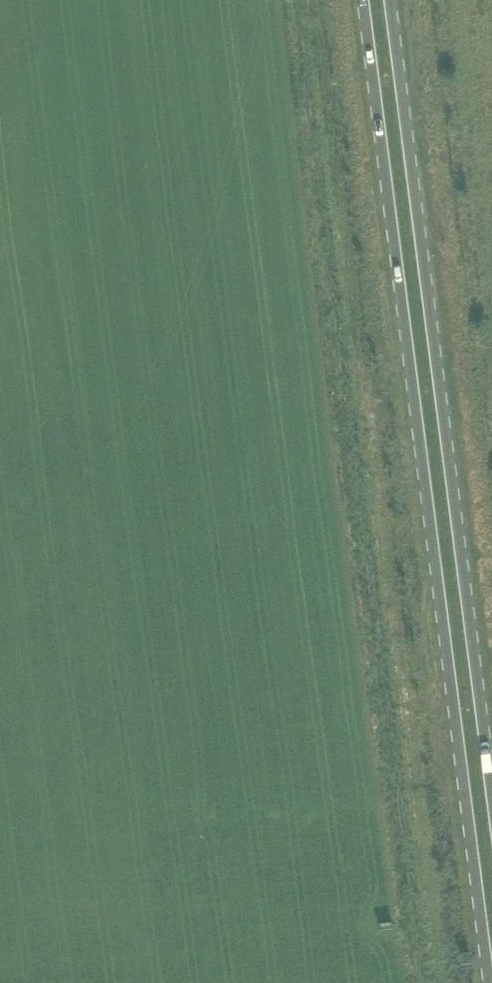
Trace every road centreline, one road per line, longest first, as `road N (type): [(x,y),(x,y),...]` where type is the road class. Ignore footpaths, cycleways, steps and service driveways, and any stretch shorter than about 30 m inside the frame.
road 1 (primary): [(362,0),(487,982)]
road 2 (primary): [(491,803),(390,0)]

